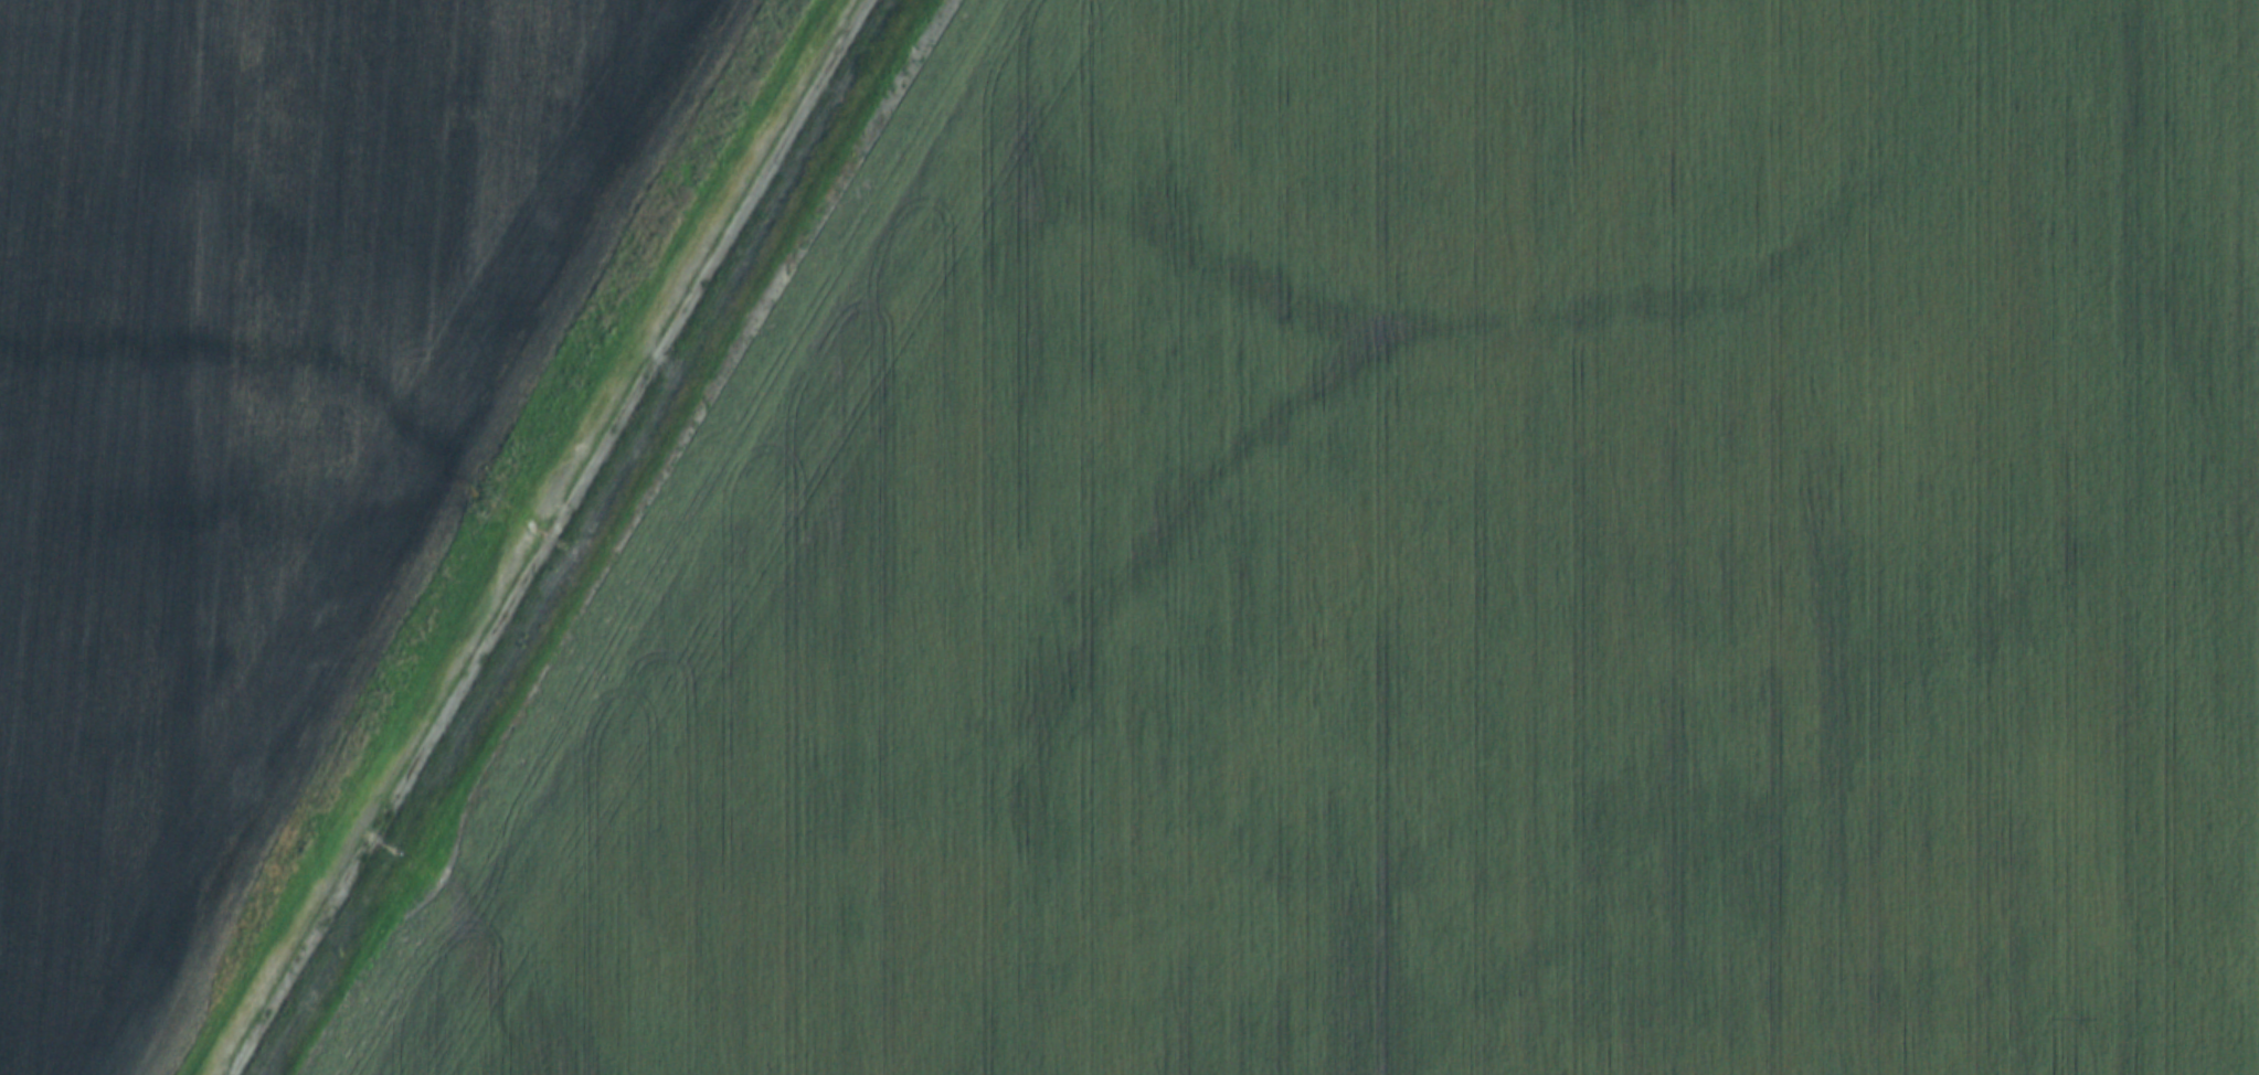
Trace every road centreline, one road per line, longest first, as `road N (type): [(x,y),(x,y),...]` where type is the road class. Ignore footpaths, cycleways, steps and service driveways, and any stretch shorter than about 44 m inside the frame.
road 1 (track): [(167,1074),(452,609)]

